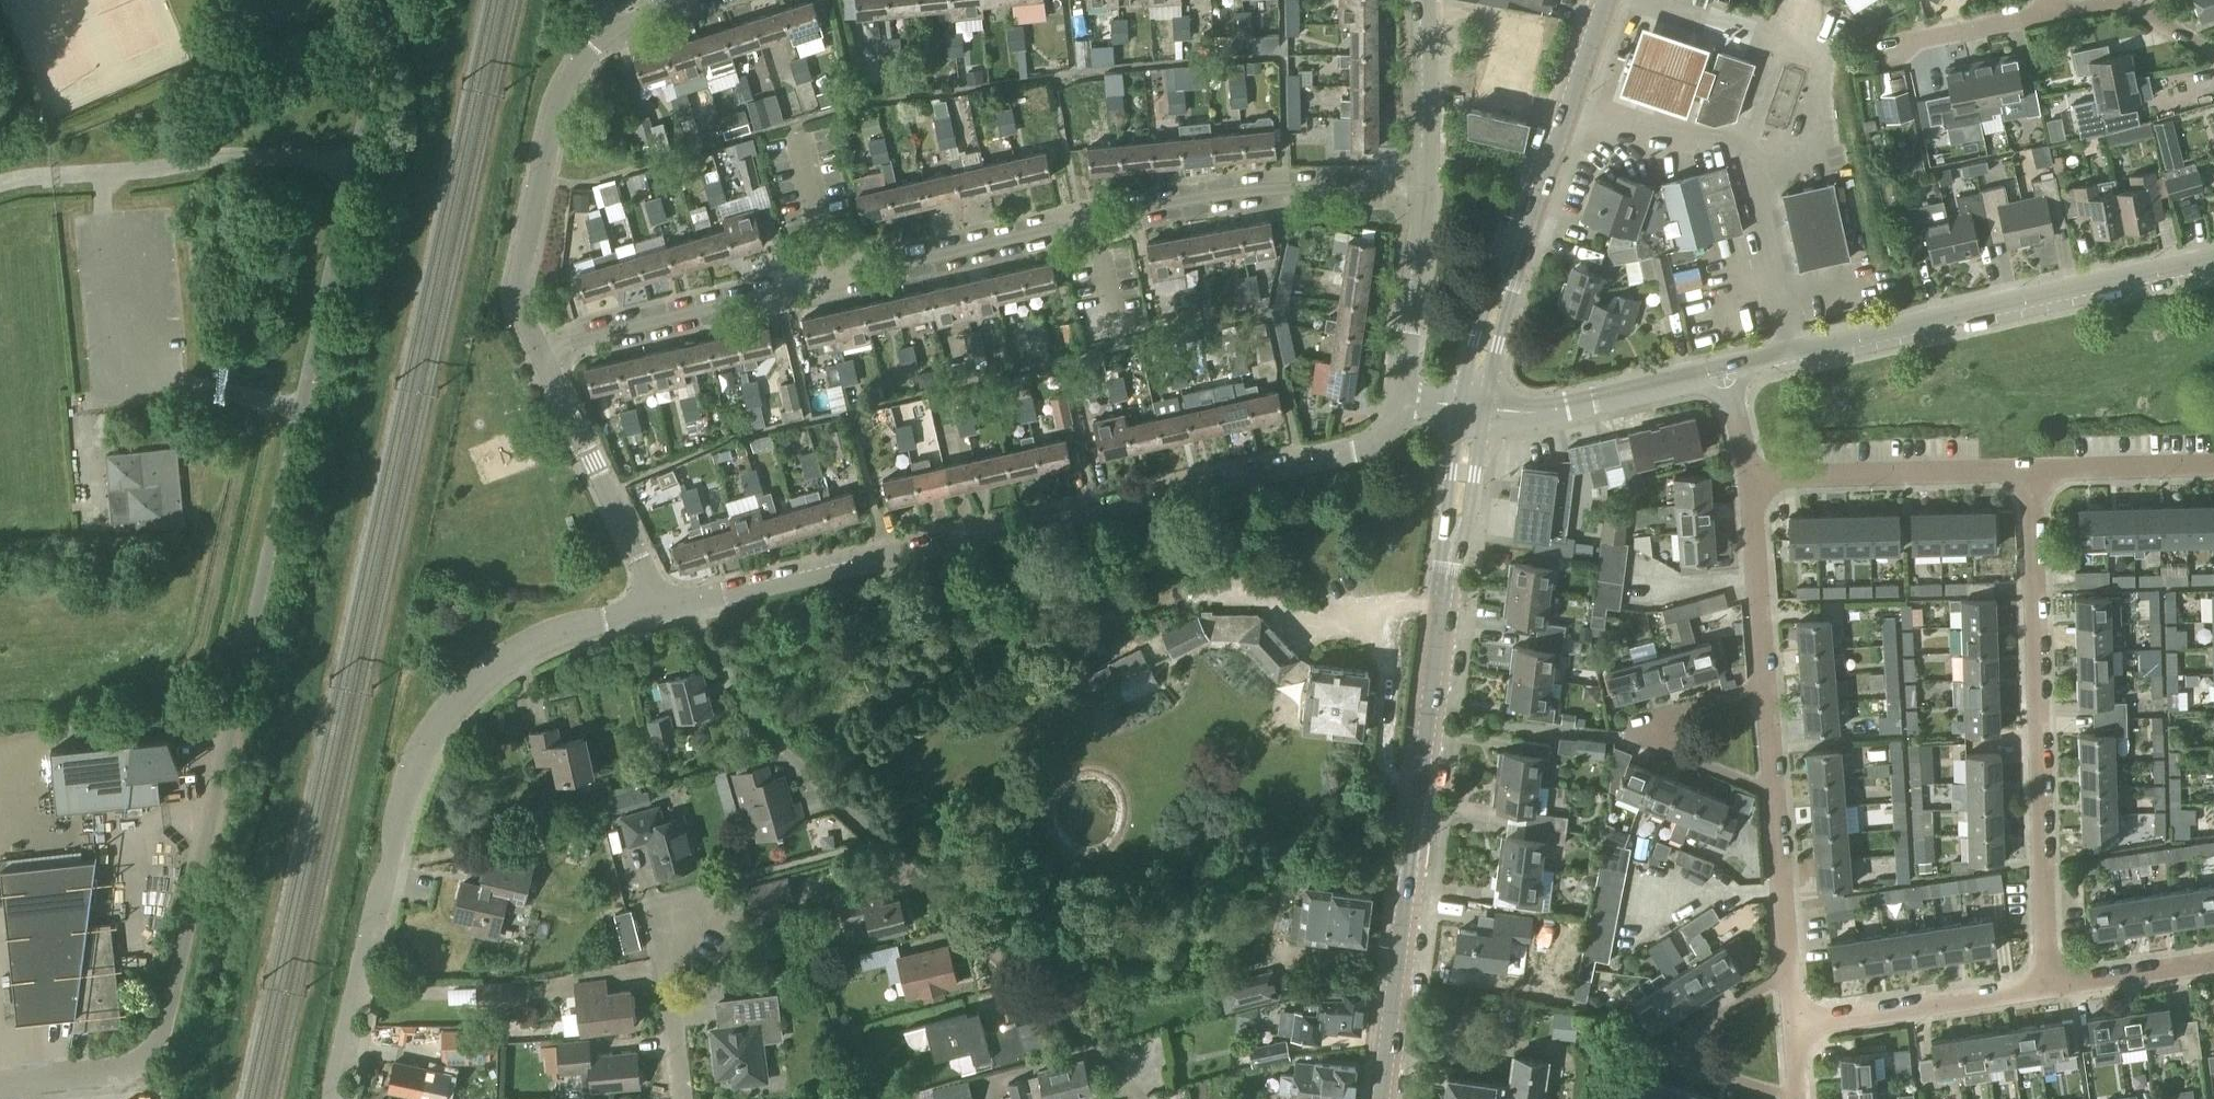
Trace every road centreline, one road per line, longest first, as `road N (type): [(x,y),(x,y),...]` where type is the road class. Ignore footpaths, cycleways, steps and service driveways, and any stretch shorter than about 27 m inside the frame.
road 1 (residential): [(0,1082),(130,1067),(153,1052),(162,1032),(385,0)]
road 2 (residential): [(685,603),(1355,452),(1382,443),(1401,401)]
road 3 (tertiary): [(1380,1098),(1474,409)]
road 4 (residential): [(1143,1098),(1067,1017),(782,750),(738,694),(685,603)]
road 5 (residential): [(336,1098),(391,854),(412,780),(445,718),(523,648),(662,609)]
road 6 (residential): [(2045,989),(2033,474)]
road 7 (residential): [(1726,371),(2213,261)]
road 8 (tertiary): [(1474,409),(1486,343),(1604,0)]
road 9 (residential): [(537,352),(520,313),(519,281),(557,107),(576,68),(611,28)]
road 10 (residential): [(1424,188),(1218,196),(1091,220)]
road 11 (residential): [(828,280),(537,352)]
road 12 (residential): [(537,352),(662,609)]
road 13 (residential): [(1755,478),(2033,474)]
road 14 (residential): [(1091,220),(828,280)]
road 15 (residential): [(1474,409),(1533,414),(1726,371)]
road 16 (residential): [(1792,1025),(2045,989)]
road 17 (residential): [(682,1098),(653,913),(712,901)]
road 18 (residential): [(1769,789),(1674,752),(1660,731),(1675,711),(1764,686)]
road 19 (residential): [(1774,1098),(1696,1068),(1685,1045),(1703,1025),(1787,978)]
road 20 (residential): [(1401,401),(1424,188)]
road 21 (residential): [(1764,686),(1755,478)]
road 22 (residential): [(1787,978),(1769,789)]
road 23 (residential): [(1424,188),(1421,0)]
road 24 (residential): [(2033,474),(2213,467)]
road 25 (residential): [(2213,52),(2128,4),(2049,14)]
road 26 (residential): [(1879,50),(2049,14)]
road 27 (residential): [(2045,989),(2213,970)]
road 28 (residential): [(798,143),(828,280)]
road 29 (residential): [(1117,339),(1091,220)]

